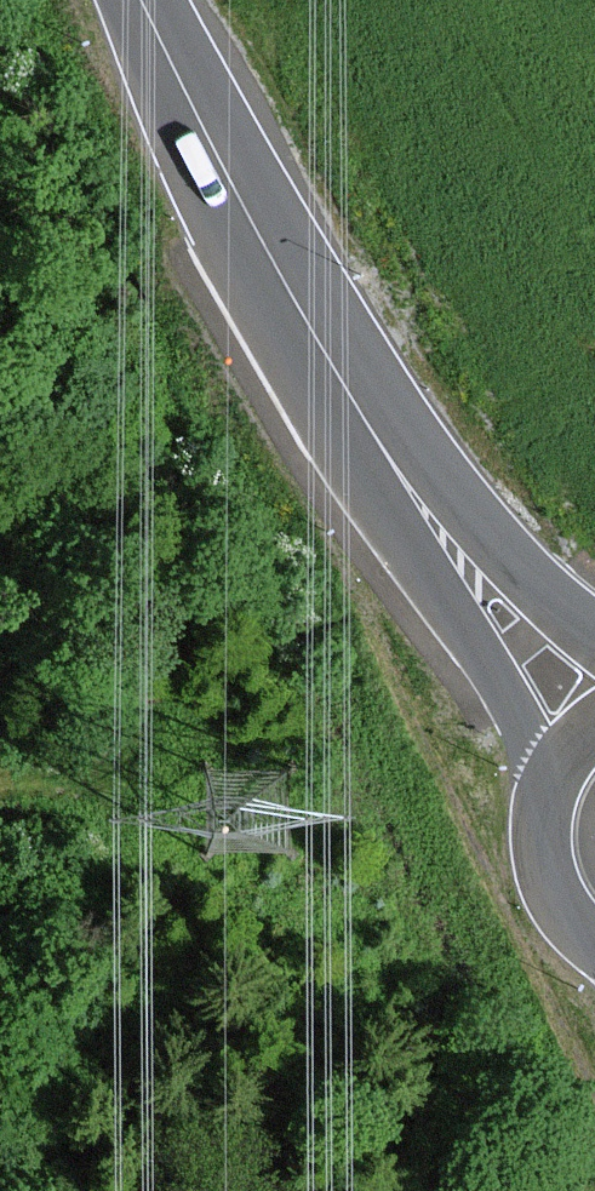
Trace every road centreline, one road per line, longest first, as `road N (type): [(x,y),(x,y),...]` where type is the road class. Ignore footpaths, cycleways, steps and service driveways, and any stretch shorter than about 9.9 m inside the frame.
road 1 (primary): [(144,0),(275,266),(396,474)]
road 2 (primary): [(396,474),(552,794)]
road 3 (primary): [(594,640),(396,474)]
road 4 (primary): [(552,794),(546,823),(552,880),(594,940)]

